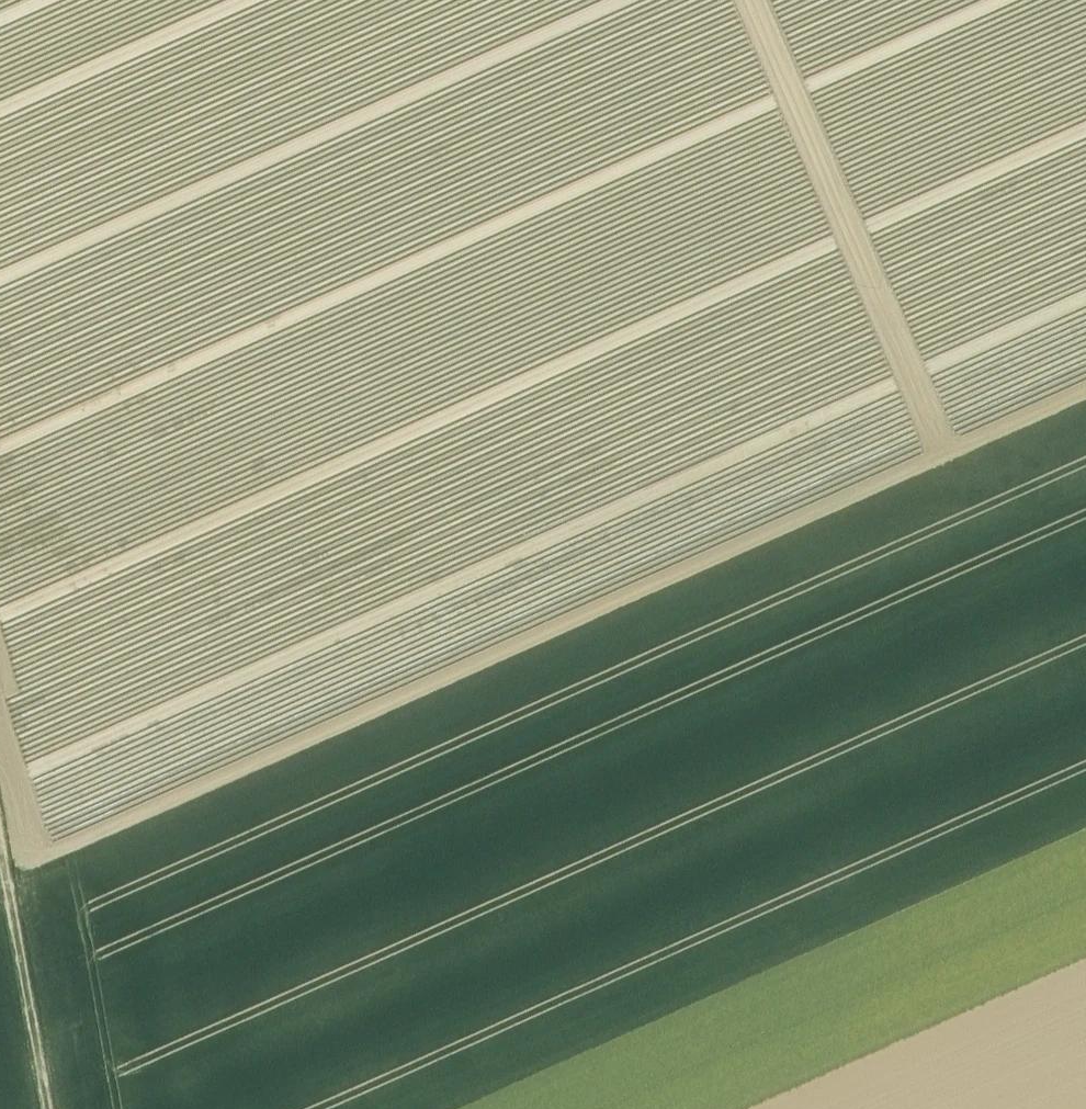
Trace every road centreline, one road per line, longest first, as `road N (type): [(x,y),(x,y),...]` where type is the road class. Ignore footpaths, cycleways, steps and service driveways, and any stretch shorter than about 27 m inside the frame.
road 1 (track): [(46,1108),(0,853)]

